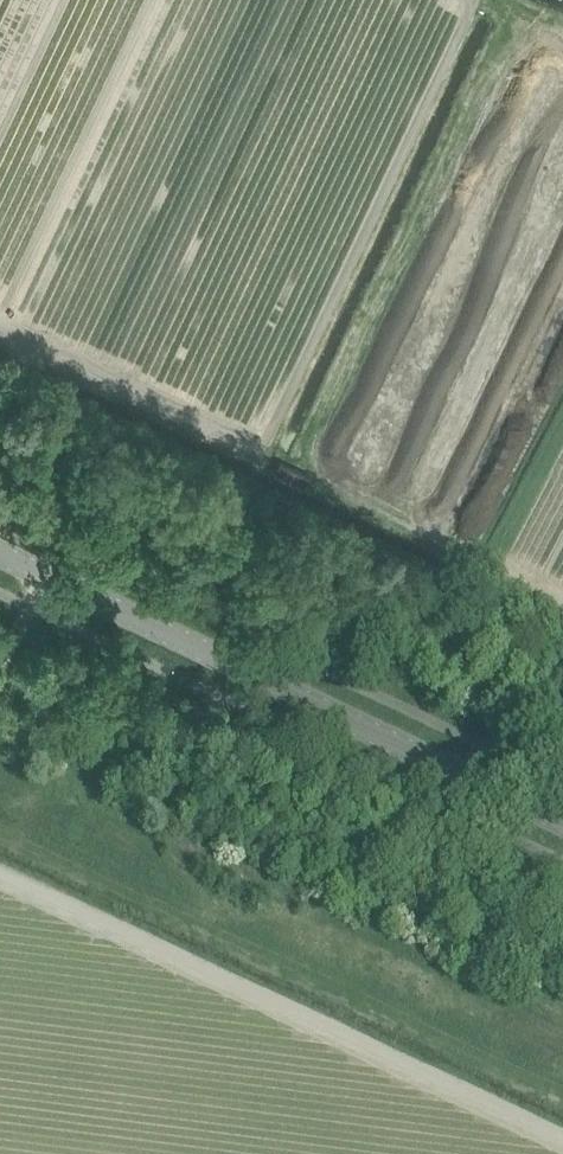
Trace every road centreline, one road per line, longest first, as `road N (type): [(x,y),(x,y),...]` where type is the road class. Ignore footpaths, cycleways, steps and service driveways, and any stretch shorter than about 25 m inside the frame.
road 1 (tertiary): [(0,555),(562,821)]

